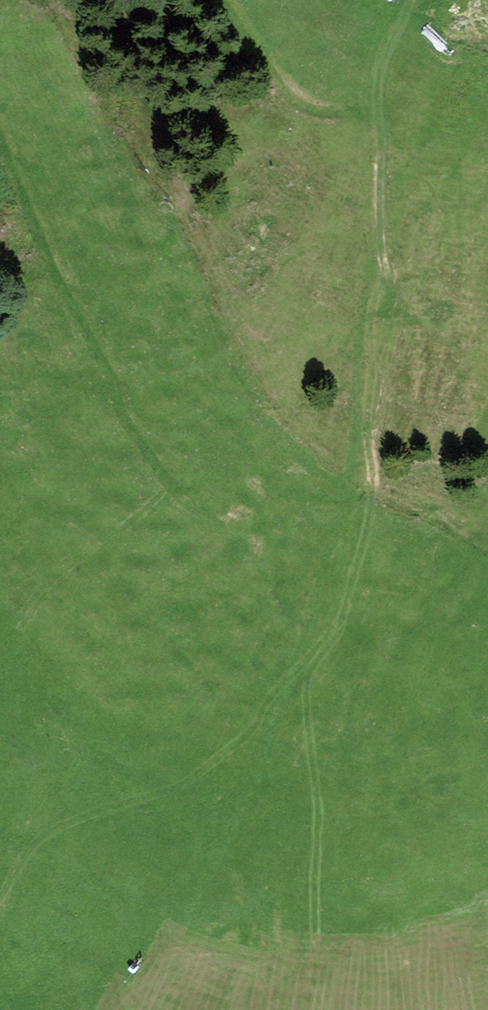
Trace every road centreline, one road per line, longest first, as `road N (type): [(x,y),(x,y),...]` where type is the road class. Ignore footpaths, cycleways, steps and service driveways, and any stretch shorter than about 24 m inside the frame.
road 1 (track): [(409,0),(378,89),(387,273),(370,321),(371,506),(334,638),(310,670),(305,698),(319,823),(317,938)]
road 2 (track): [(334,638),(239,742),(159,795),(107,815)]
road 3 (track): [(0,918),(29,846),(49,829),(107,815),(191,833),(219,816)]
road 4 (track): [(379,108),(305,109),(278,84),(224,0)]

